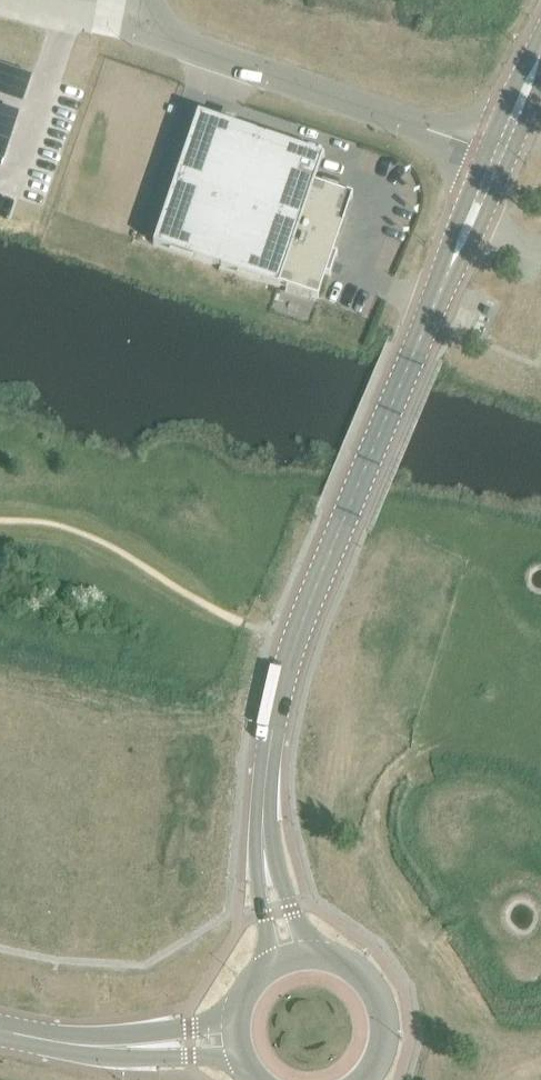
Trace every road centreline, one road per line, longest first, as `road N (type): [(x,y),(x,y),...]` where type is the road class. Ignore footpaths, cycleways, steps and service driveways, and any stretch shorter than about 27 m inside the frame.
road 1 (tertiary): [(499,154),(294,647),(268,757),(264,835)]
road 2 (unclassified): [(144,0),(150,25),(187,46),(499,154)]
road 3 (tertiary): [(360,1079),(377,1054),(378,1011),(354,975),(314,959)]
road 4 (tertiary): [(103,1046),(241,1056)]
road 5 (tertiary): [(237,1021),(103,1046)]
road 6 (tertiary): [(314,959),(264,835)]
road 7 (tertiary): [(264,835),(260,891),(275,967)]

